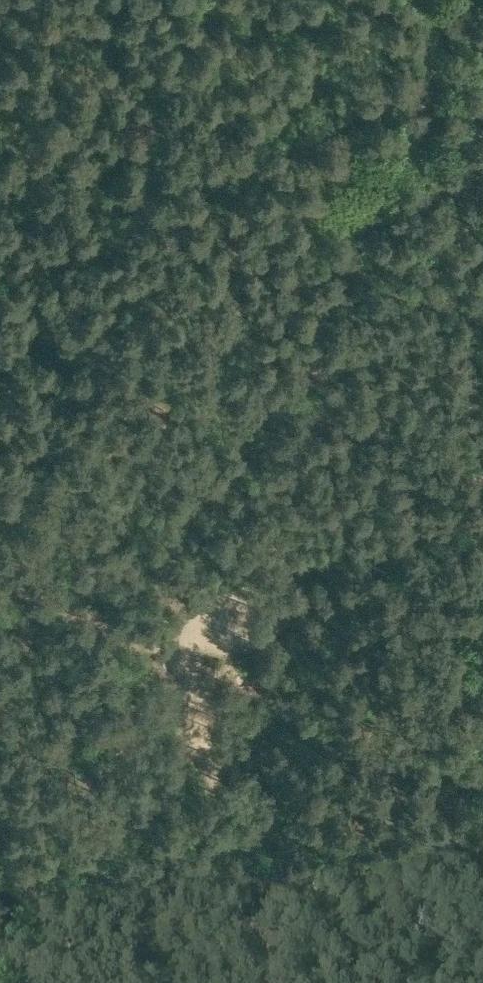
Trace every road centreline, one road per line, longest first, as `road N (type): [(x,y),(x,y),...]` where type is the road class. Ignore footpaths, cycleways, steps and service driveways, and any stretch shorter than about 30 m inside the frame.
road 1 (track): [(264,982),(267,923),(102,924),(28,915),(4,891),(0,864)]
road 2 (track): [(0,723),(33,613),(15,576),(0,569)]
road 3 (track): [(482,315),(462,399),(482,439)]

